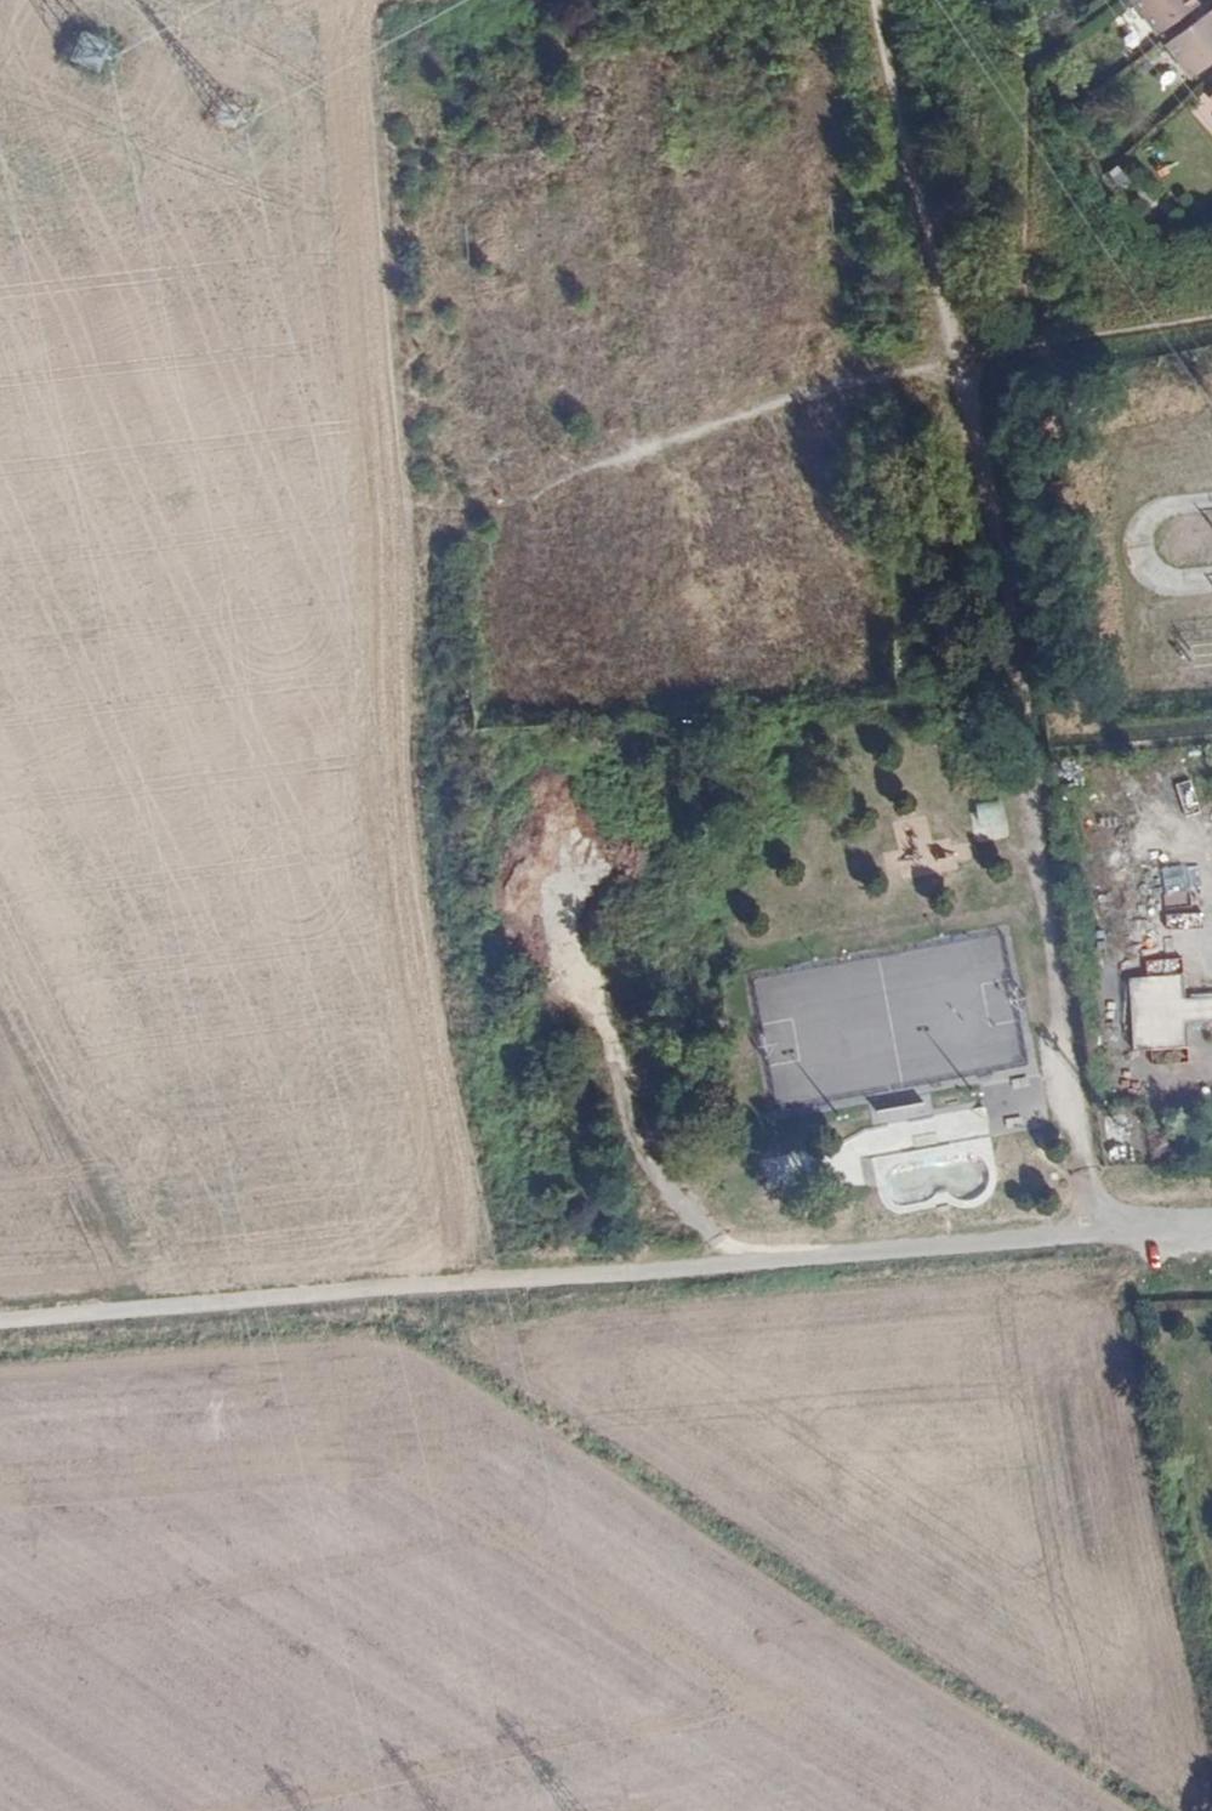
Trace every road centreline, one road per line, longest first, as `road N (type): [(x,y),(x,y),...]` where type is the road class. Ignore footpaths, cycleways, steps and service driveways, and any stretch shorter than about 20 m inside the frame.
road 1 (track): [(1024,737),(1093,1230)]
road 2 (track): [(569,863),(570,939),(645,1146),(681,1198),(752,1261)]

